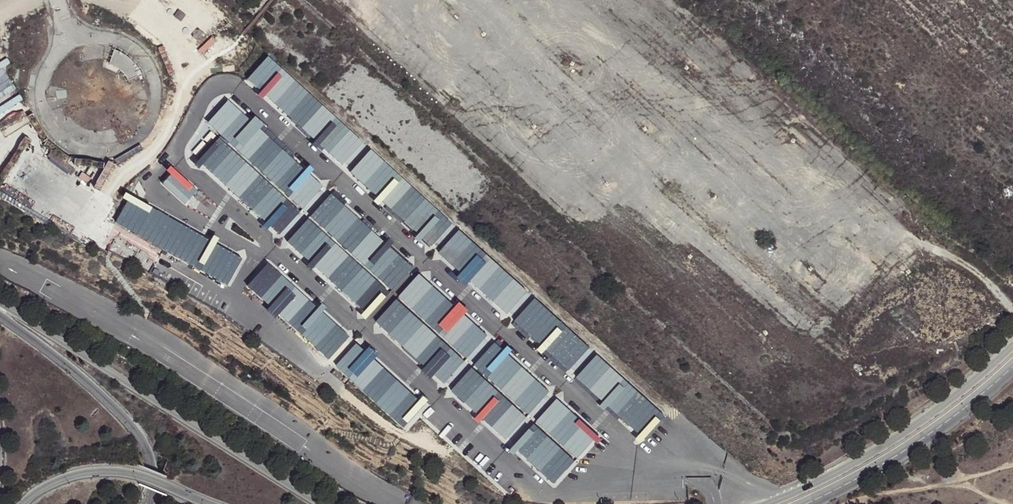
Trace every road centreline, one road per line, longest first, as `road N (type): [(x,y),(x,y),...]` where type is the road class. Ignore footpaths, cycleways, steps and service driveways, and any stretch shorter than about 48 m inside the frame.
road 1 (tertiary): [(319,503),(0,305)]
road 2 (tertiary): [(1012,354),(890,449),(782,503)]
road 3 (motorway): [(149,503),(152,464),(142,441),(68,368),(0,318)]
road 4 (tertiary): [(201,503),(105,472),(71,477),(25,503)]

